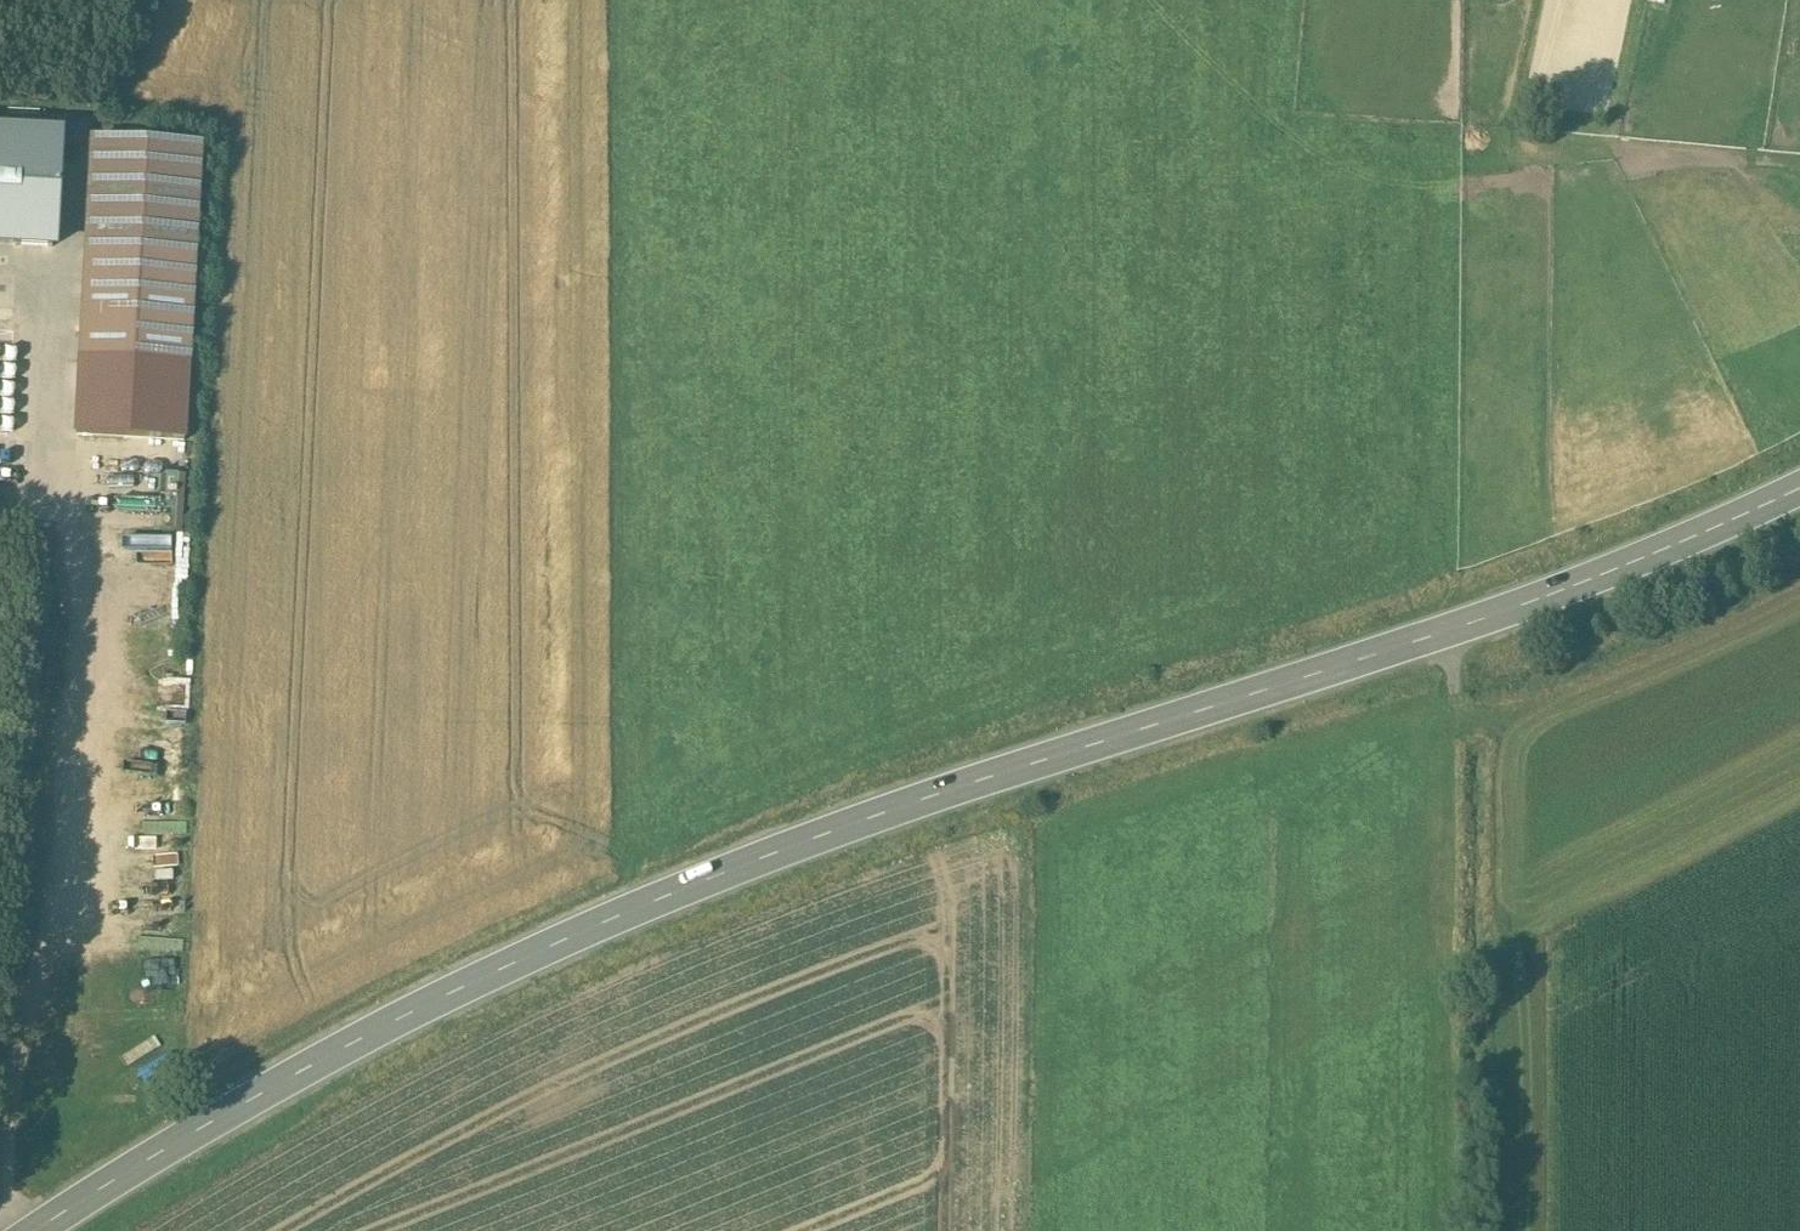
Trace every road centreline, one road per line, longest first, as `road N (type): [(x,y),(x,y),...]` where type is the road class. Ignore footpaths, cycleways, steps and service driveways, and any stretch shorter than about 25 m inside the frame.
road 1 (secondary): [(1799,488),(1598,575),(828,832),(565,937),(294,1074),(34,1230)]

